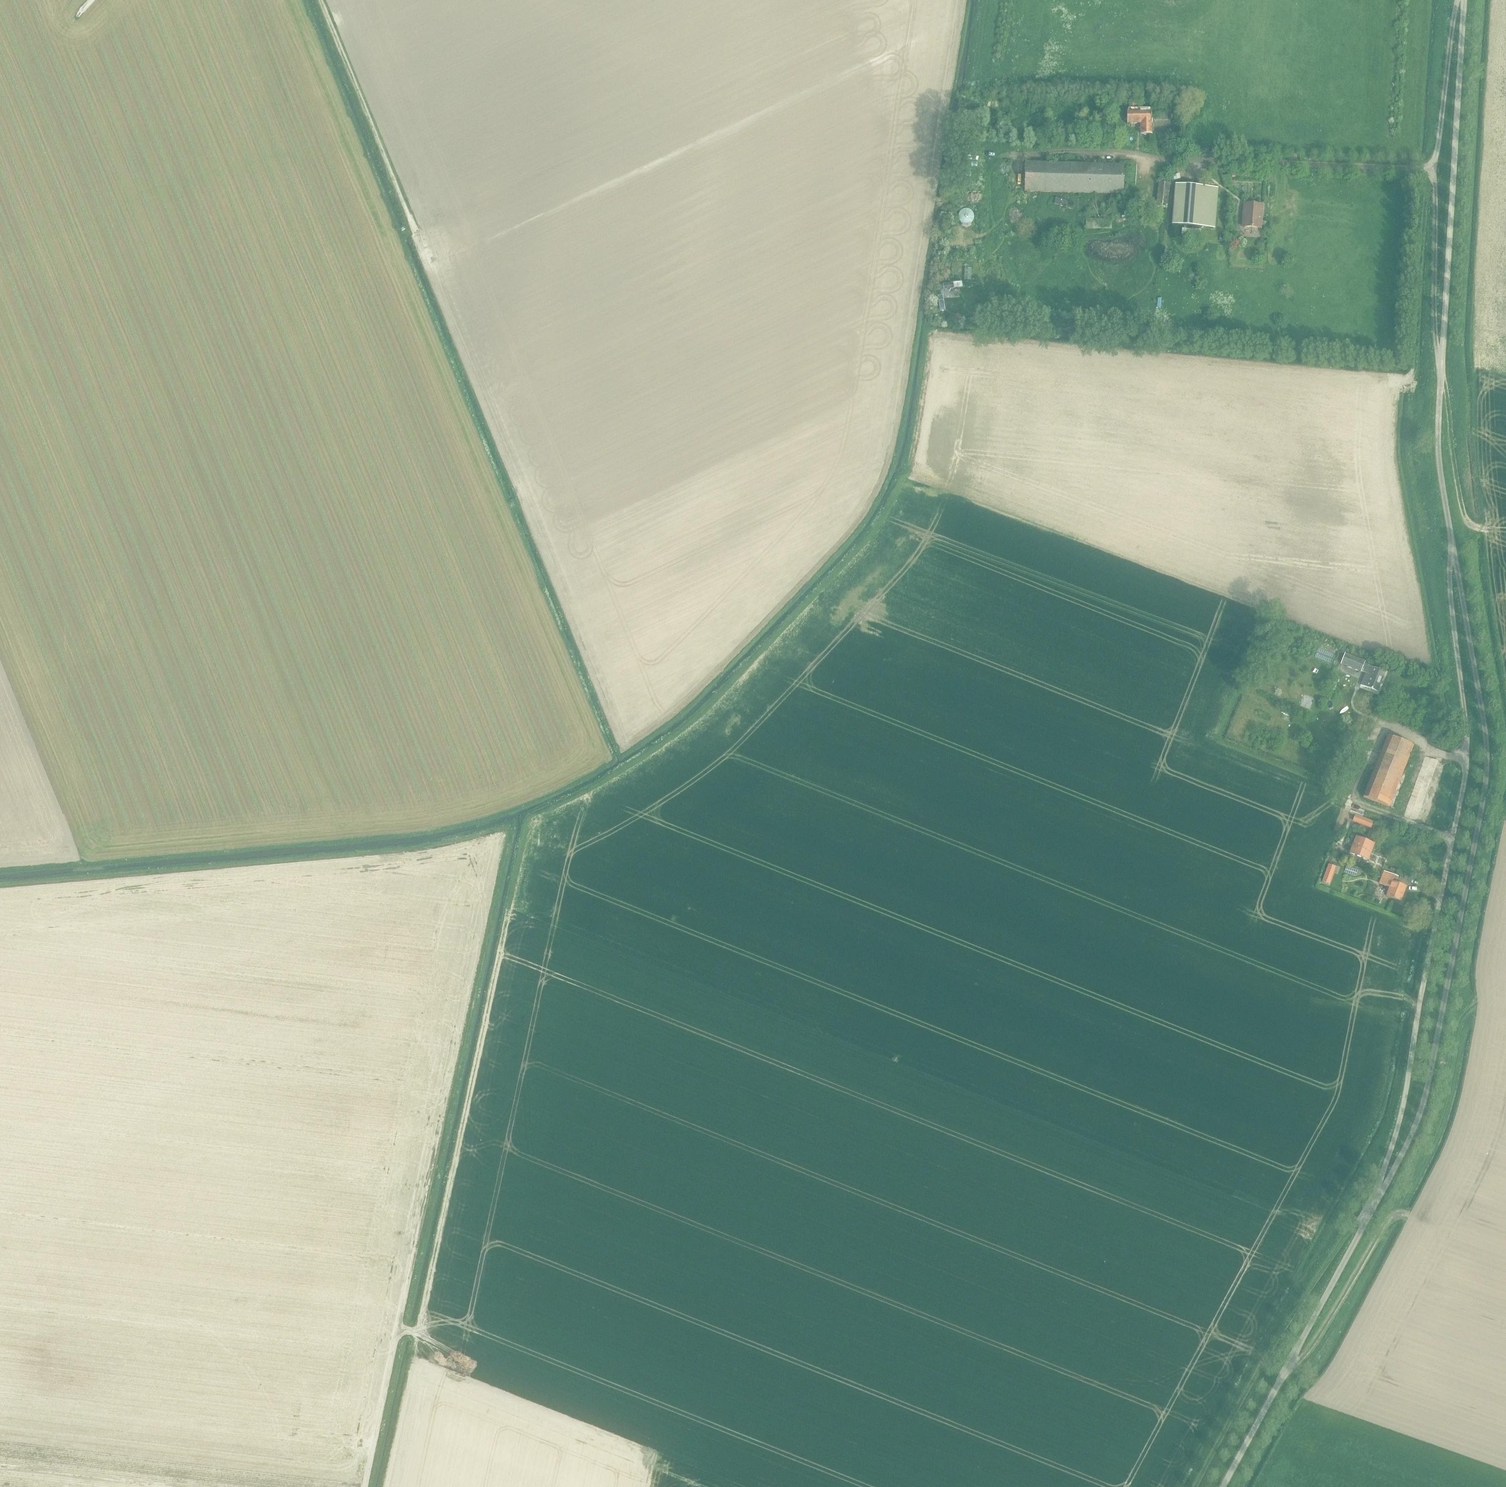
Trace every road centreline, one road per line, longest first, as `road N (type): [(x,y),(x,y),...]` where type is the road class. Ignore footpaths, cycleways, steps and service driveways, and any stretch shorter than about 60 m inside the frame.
road 1 (unclassified): [(1366,1217),(1410,1139),(1424,1092),(1483,764),(1454,550)]
road 2 (unclassified): [(1454,550),(1450,597),(1465,777),(1403,1107),(1366,1217)]
road 3 (unclassified): [(1454,550),(1439,457),(1464,0)]
road 4 (track): [(1366,1217),(1338,1242),(1268,1350),(1190,1486)]
road 5 (unclassified): [(1222,1486),(1366,1217)]
road 6 (unclassified): [(416,231),(322,0)]

